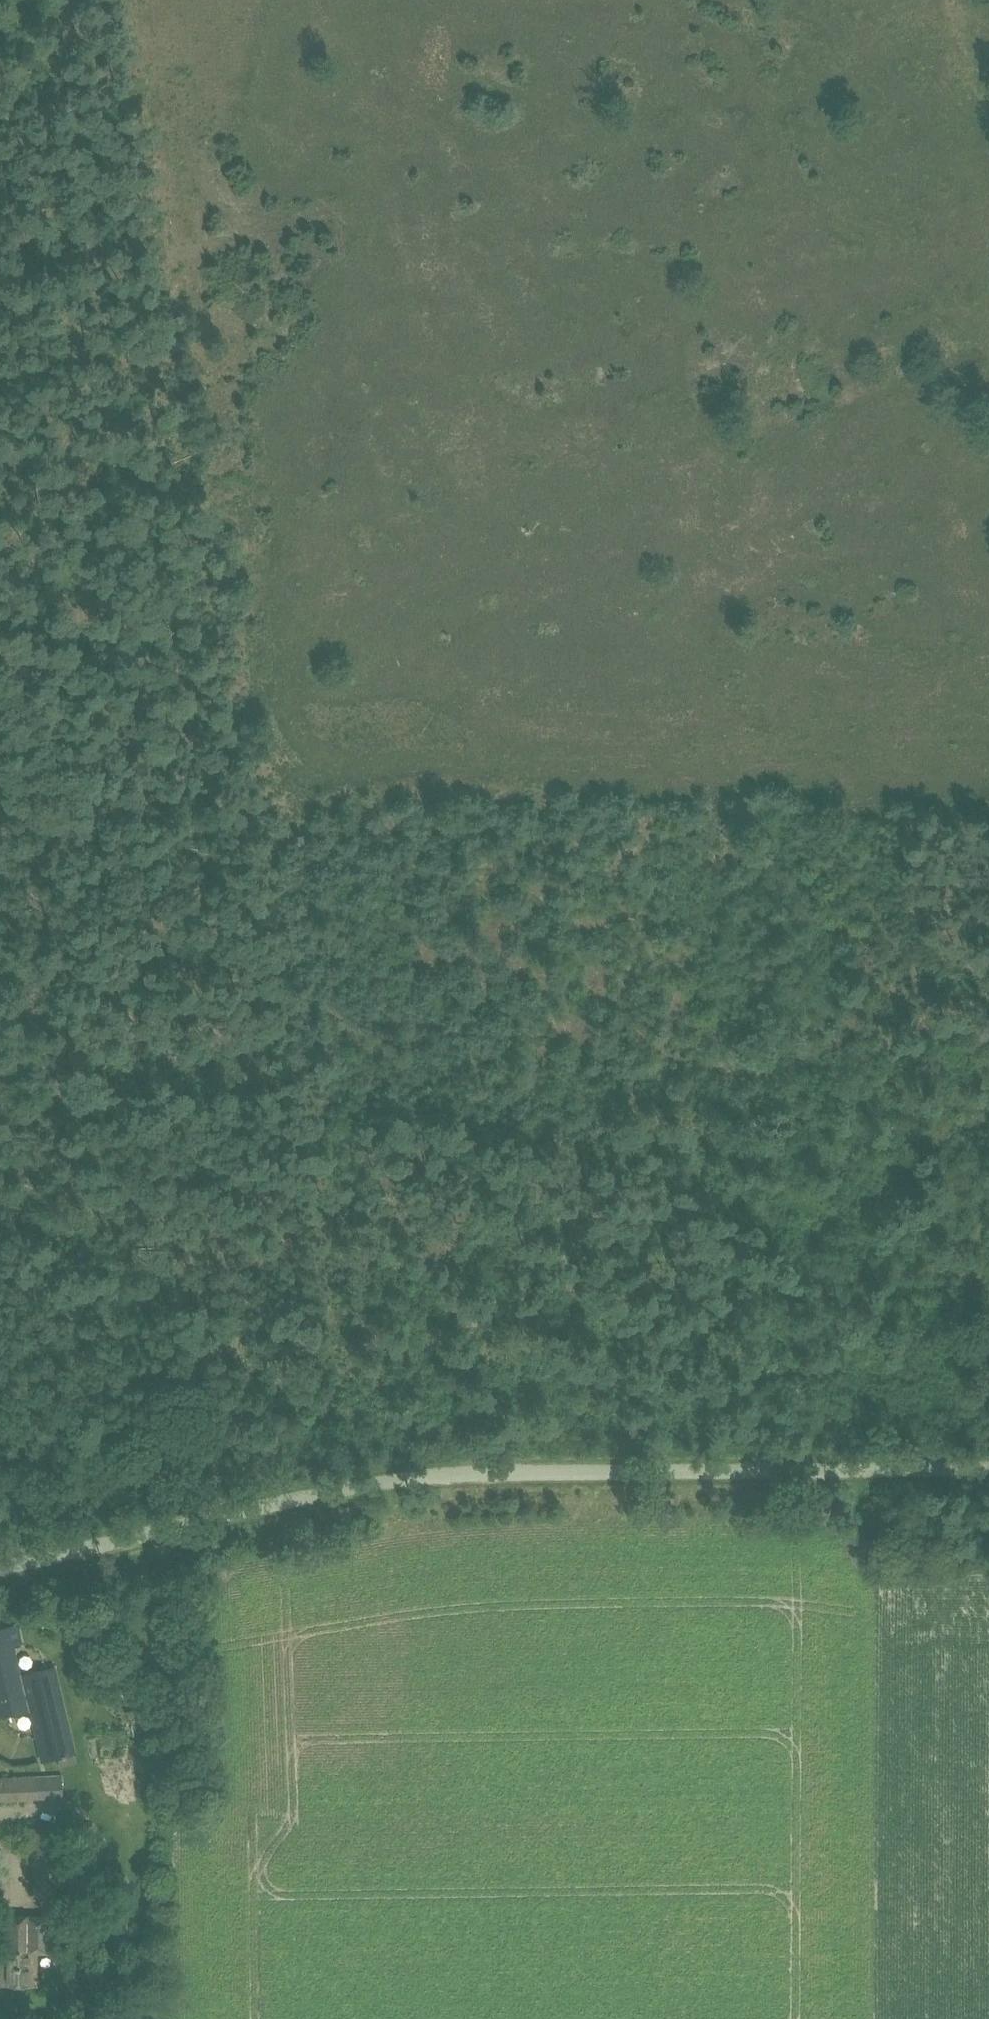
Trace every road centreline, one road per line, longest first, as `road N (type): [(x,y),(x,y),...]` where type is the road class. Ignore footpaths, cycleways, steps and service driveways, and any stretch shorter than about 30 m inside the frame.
road 1 (unclassified): [(0,1570),(365,1483),(988,1469)]

